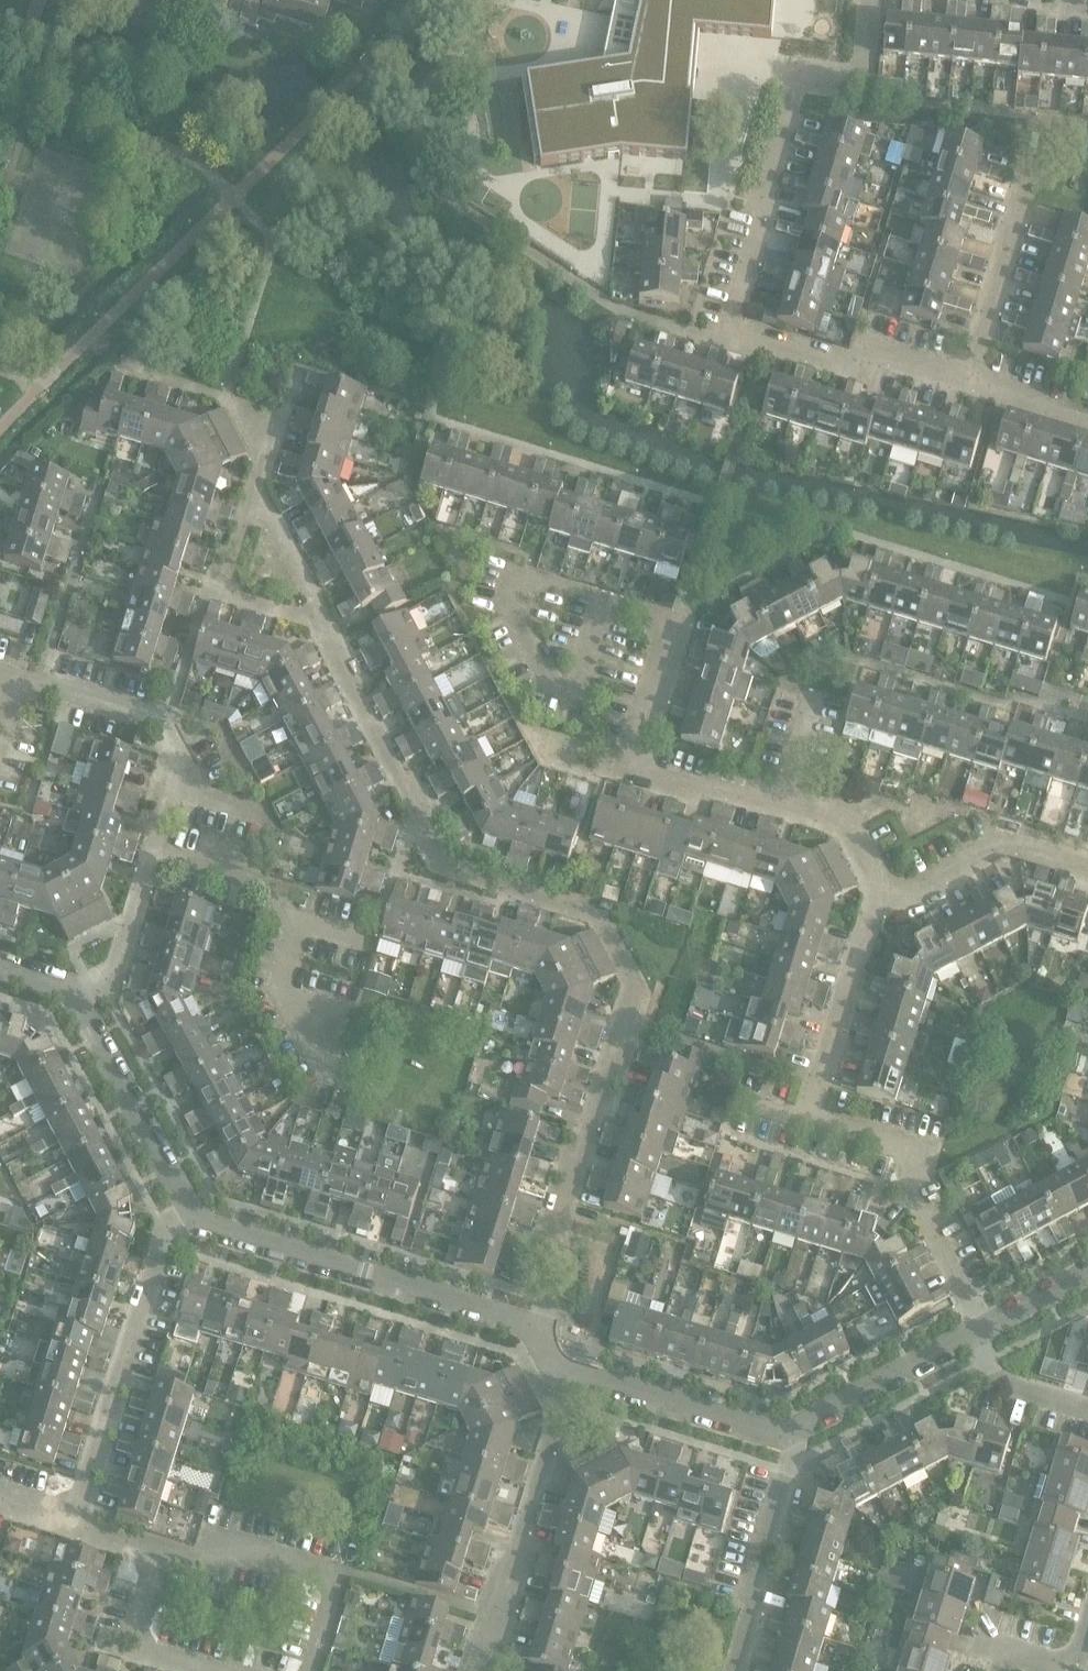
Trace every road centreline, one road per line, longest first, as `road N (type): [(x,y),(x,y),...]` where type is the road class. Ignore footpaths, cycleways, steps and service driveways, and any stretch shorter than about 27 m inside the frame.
road 1 (residential): [(538,1332),(568,1268),(557,1228),(634,983),(600,912),(445,868),(320,622)]
road 2 (residential): [(870,0),(861,71),(801,74),(724,333),(862,377),(869,352),(967,383)]
road 3 (residential): [(538,1332),(220,1231),(197,1216)]
road 4 (residential): [(73,1526),(164,1235),(197,1216)]
road 5 (residential): [(888,899),(851,820),(723,783),(697,789),(630,769)]
road 6 (residential): [(981,1332),(906,1173),(913,1148),(809,1117)]
road 7 (residential): [(475,1670),(569,1377)]
road 8 (residential): [(197,1216),(71,993)]
road 9 (residential): [(785,1436),(793,1460),(728,1670)]
road 10 (residential): [(258,486),(281,417),(126,368)]
road 11 (residential): [(809,1117),(869,923),(888,899)]
road 12 (residential): [(785,1436),(569,1377)]
road 13 (residential): [(981,1332),(785,1436)]
road 14 (residential): [(310,1670),(341,1577),(225,1542)]
road 15 (residential): [(1087,871),(1002,844),(888,899)]
road 16 (residential): [(161,723),(42,683),(17,701),(0,741)]
road 17 (residential): [(967,383),(1021,199)]
road 18 (residential): [(159,1554),(129,1646),(215,1670)]
road 19 (residential): [(71,993),(120,966),(154,850)]
road 20 (residential): [(154,850),(266,883),(291,911)]
road 21 (residential): [(161,723),(173,710),(205,601),(225,594)]
road 22 (residential): [(320,622),(258,486)]
road 23 (residential): [(1087,1411),(1015,1388),(989,1368),(981,1332)]
road 24 (residential): [(995,1670),(1003,1649),(1060,1667),(1078,1659),(1087,1628)]
road 25 (residential): [(967,383),(1087,418)]
road 26 (residential): [(1087,1276),(981,1332)]

